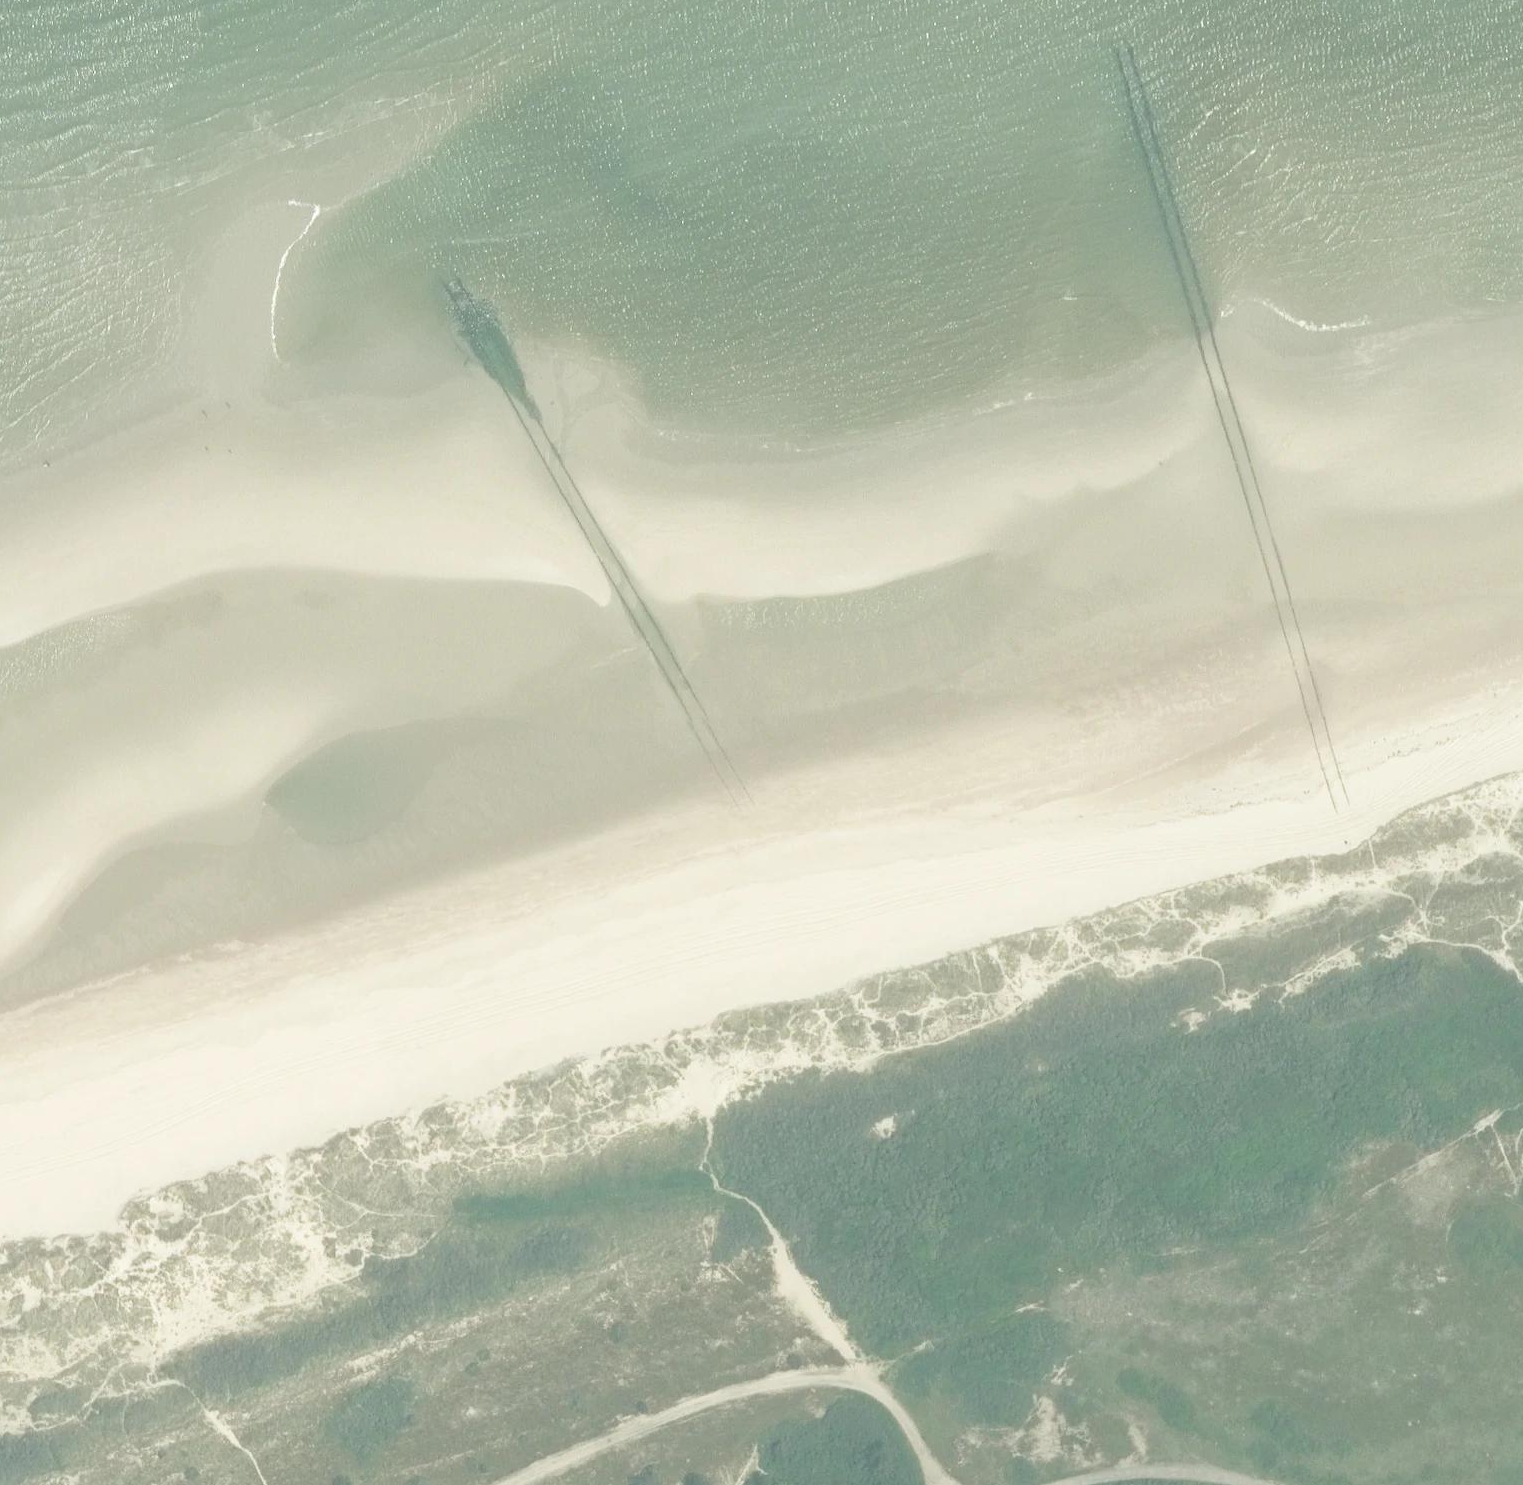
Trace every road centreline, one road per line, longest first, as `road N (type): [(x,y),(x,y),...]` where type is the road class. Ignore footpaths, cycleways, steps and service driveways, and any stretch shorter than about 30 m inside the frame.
road 1 (track): [(876,1377),(777,1385),(585,1440),(494,1484)]
road 2 (track): [(1188,1467),(1089,1402),(1002,1376),(876,1377)]
road 3 (track): [(1242,1484),(1188,1467),(1071,1484)]

